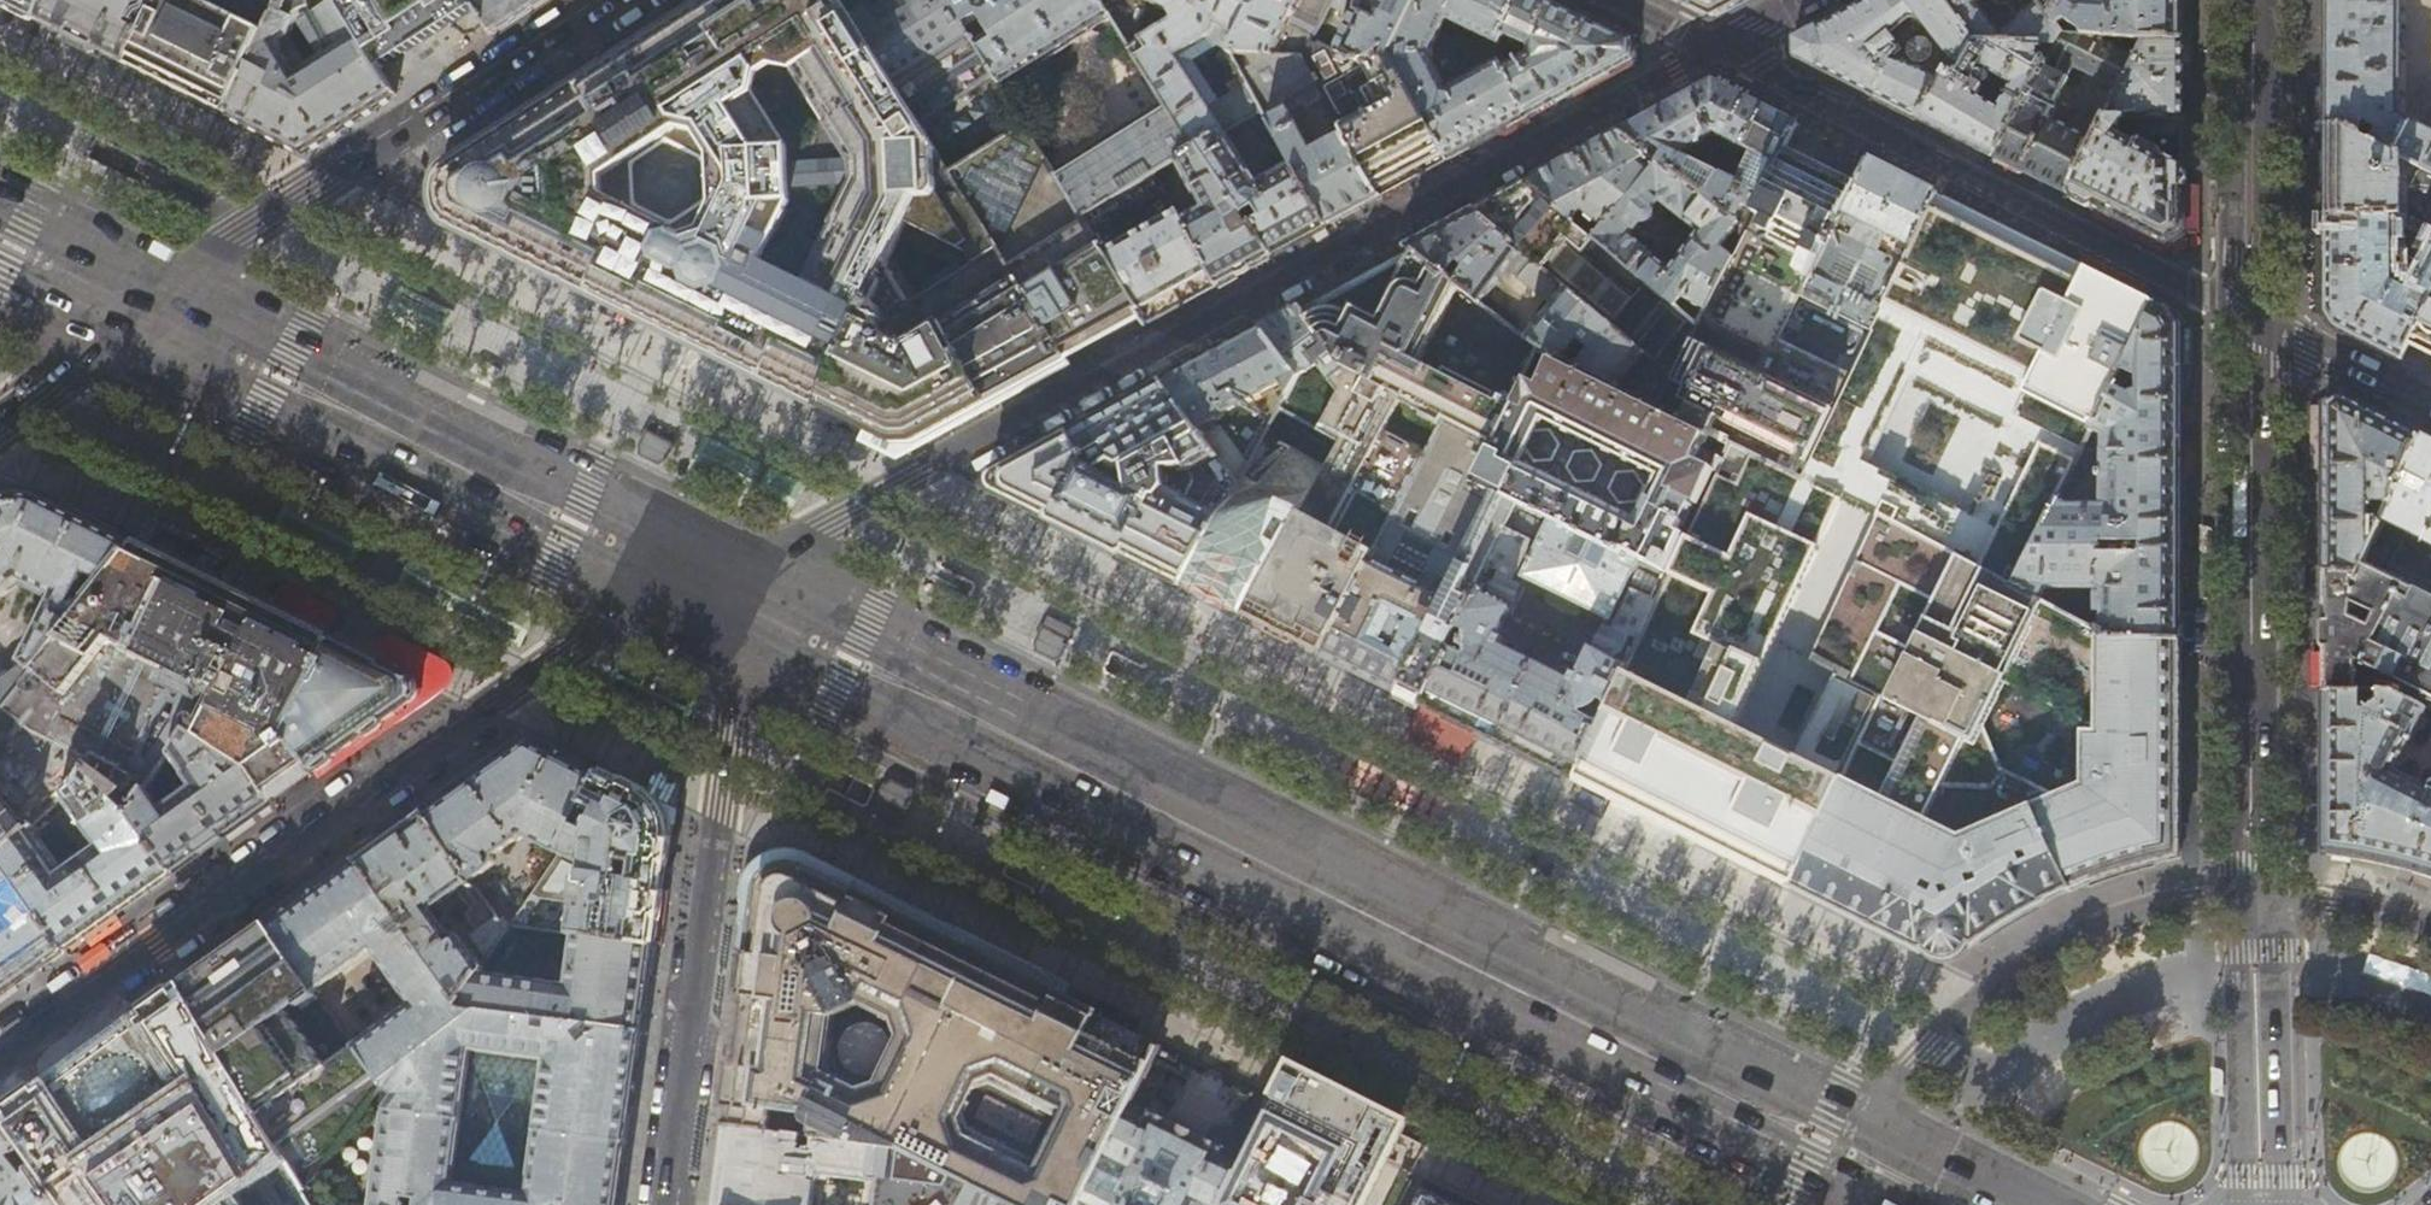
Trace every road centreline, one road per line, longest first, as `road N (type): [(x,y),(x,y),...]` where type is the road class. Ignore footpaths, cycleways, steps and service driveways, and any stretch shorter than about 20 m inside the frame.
road 1 (primary): [(747,608),(1855,1153)]
road 2 (unclassified): [(701,585),(790,546),(904,475),(1713,45)]
road 3 (residential): [(0,1053),(590,633),(701,585)]
road 4 (primary): [(143,310),(701,585)]
road 5 (residential): [(747,608),(665,1204)]
road 6 (residential): [(2235,308),(1713,45)]
road 7 (tertiary): [(2266,324),(2267,897)]
road 8 (tertiary): [(602,0),(329,168),(143,310)]
road 9 (residential): [(1855,1153),(1907,1072),(2007,979),(2079,939),(2147,914),(2267,897)]
road 10 (tertiary): [(2267,0),(2266,324)]
road 11 (tertiary): [(2267,897),(2272,1204)]
road 12 (residential): [(2430,408),(2266,324)]
road 13 (residential): [(0,425),(143,310)]
road 14 (residential): [(2430,927),(2347,903),(2267,897)]
road 15 (primary): [(0,240),(143,310)]

